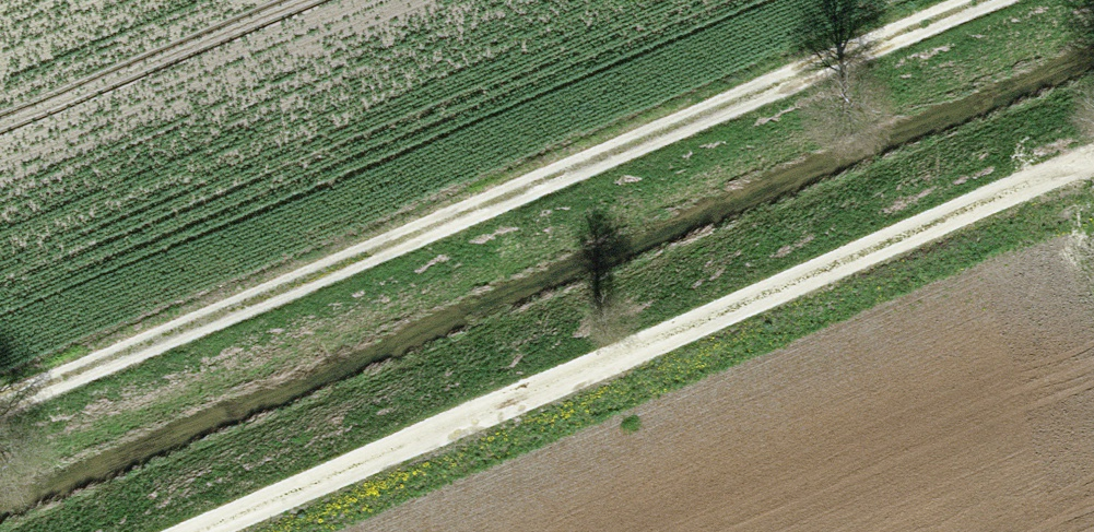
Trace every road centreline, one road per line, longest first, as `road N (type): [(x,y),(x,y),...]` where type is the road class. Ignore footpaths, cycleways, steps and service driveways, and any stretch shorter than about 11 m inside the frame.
road 1 (track): [(0,409),(995,0)]
road 2 (track): [(1093,160),(196,531)]

